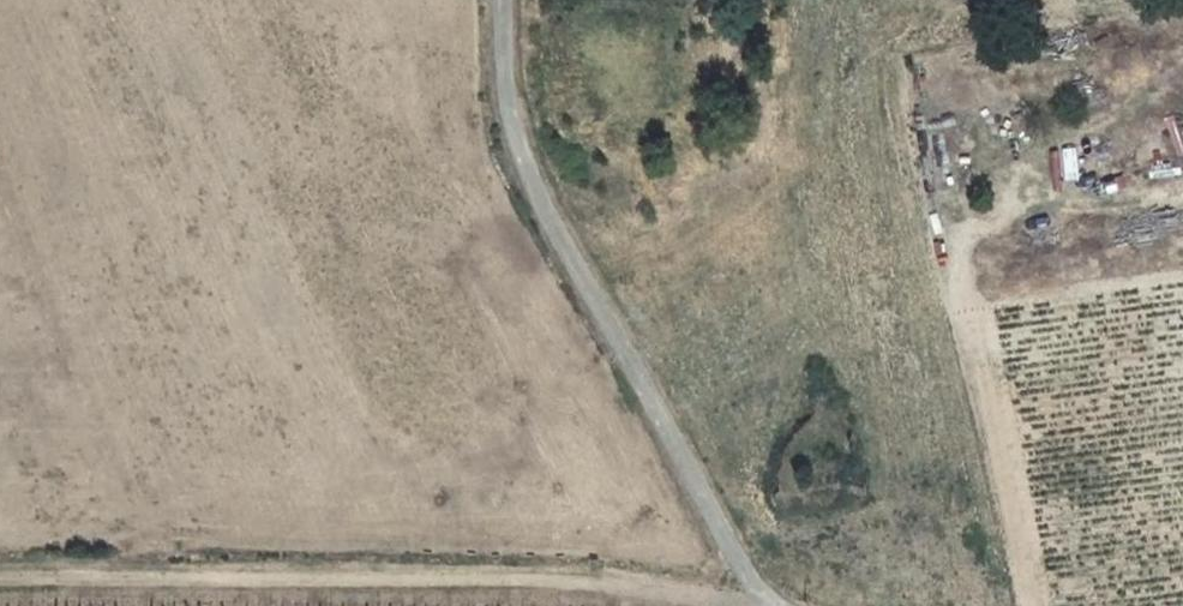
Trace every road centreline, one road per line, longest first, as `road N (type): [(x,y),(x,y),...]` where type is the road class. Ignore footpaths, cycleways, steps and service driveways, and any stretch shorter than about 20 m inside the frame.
road 1 (track): [(0,581),(764,602)]
road 2 (track): [(771,605),(568,251),(516,143),(500,0)]

